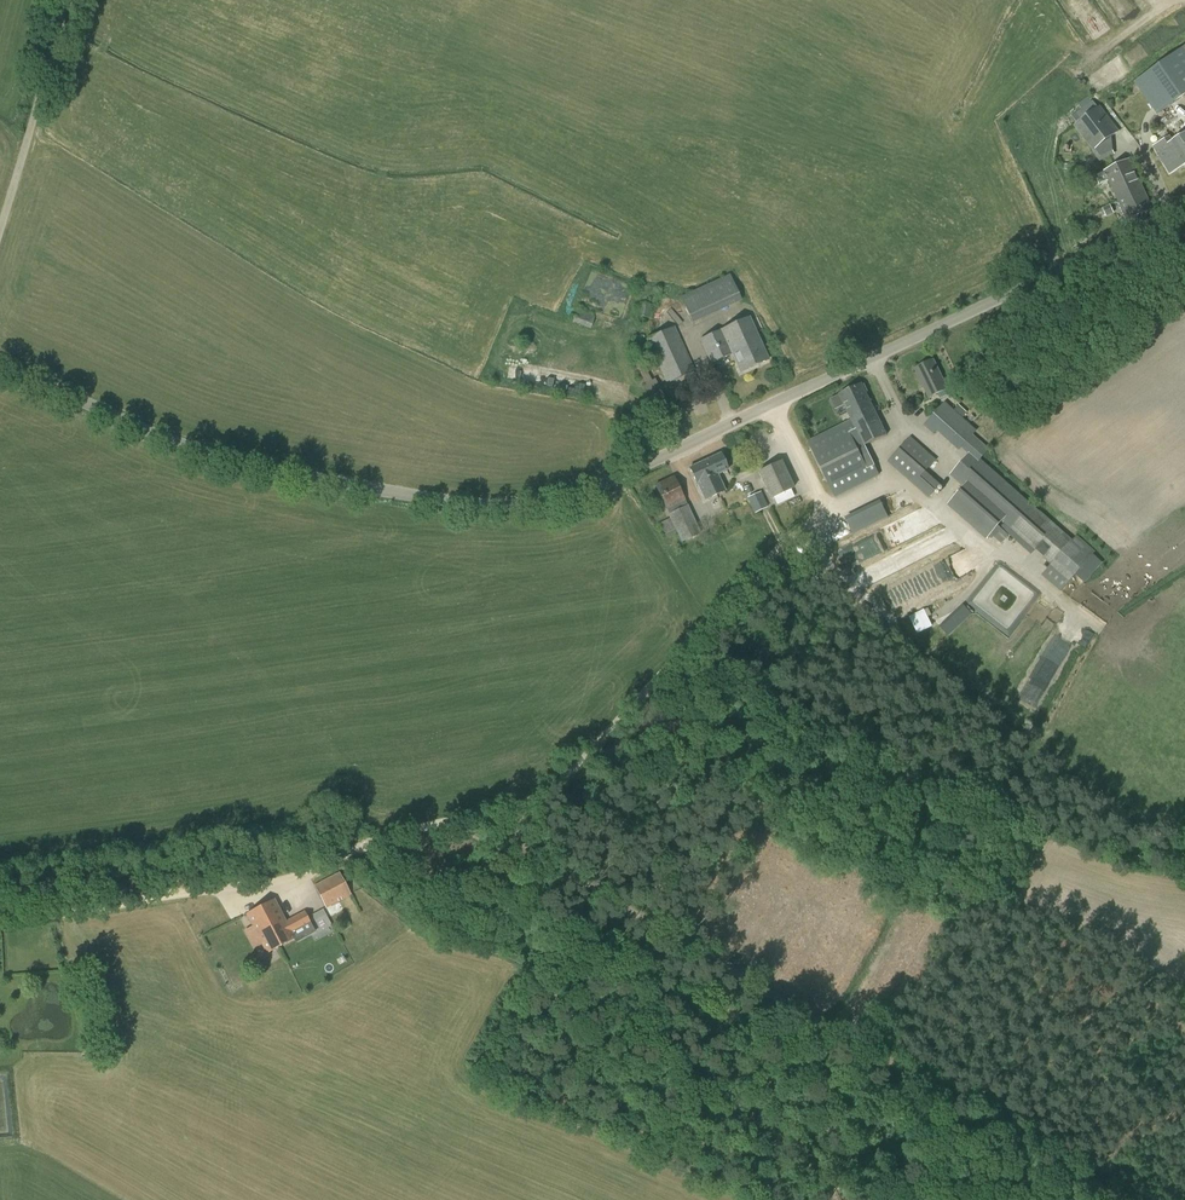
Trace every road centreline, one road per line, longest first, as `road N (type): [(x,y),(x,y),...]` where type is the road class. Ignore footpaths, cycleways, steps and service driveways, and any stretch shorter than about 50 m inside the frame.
road 1 (tertiary): [(0,367),(150,433),(266,469),(461,504),(551,502),(1184,214)]
road 2 (track): [(1109,1199),(510,852),(504,836),(511,811)]
road 3 (track): [(773,404),(818,490),(813,522),(559,783),(511,811)]
road 4 (track): [(511,811),(411,831),(281,880),(0,921)]
road 5 (track): [(0,222),(66,0)]

